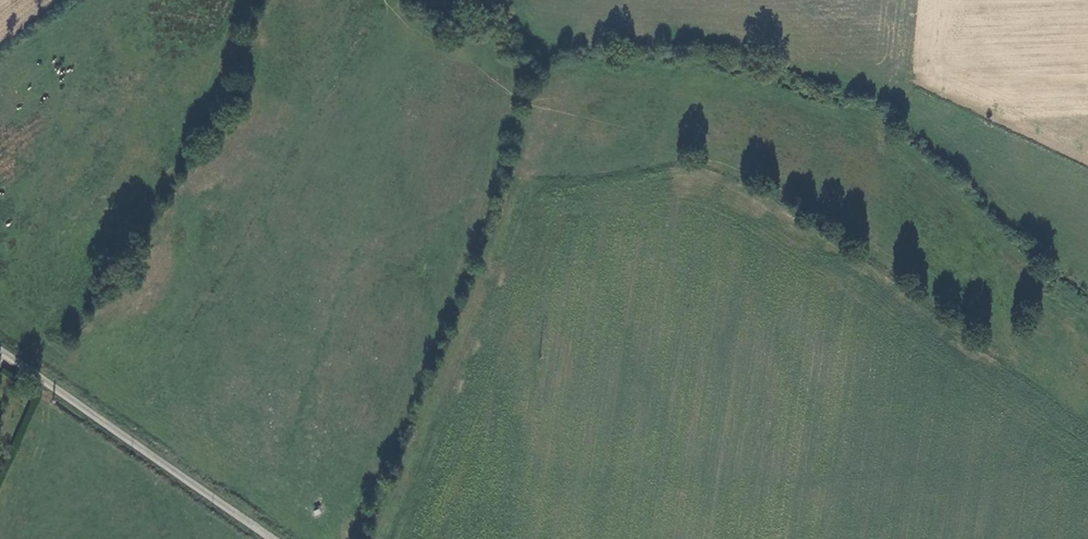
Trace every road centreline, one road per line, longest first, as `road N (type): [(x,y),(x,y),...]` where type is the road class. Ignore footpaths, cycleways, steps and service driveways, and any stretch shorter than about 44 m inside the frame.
road 1 (unclassified): [(0,351),(271,538)]

